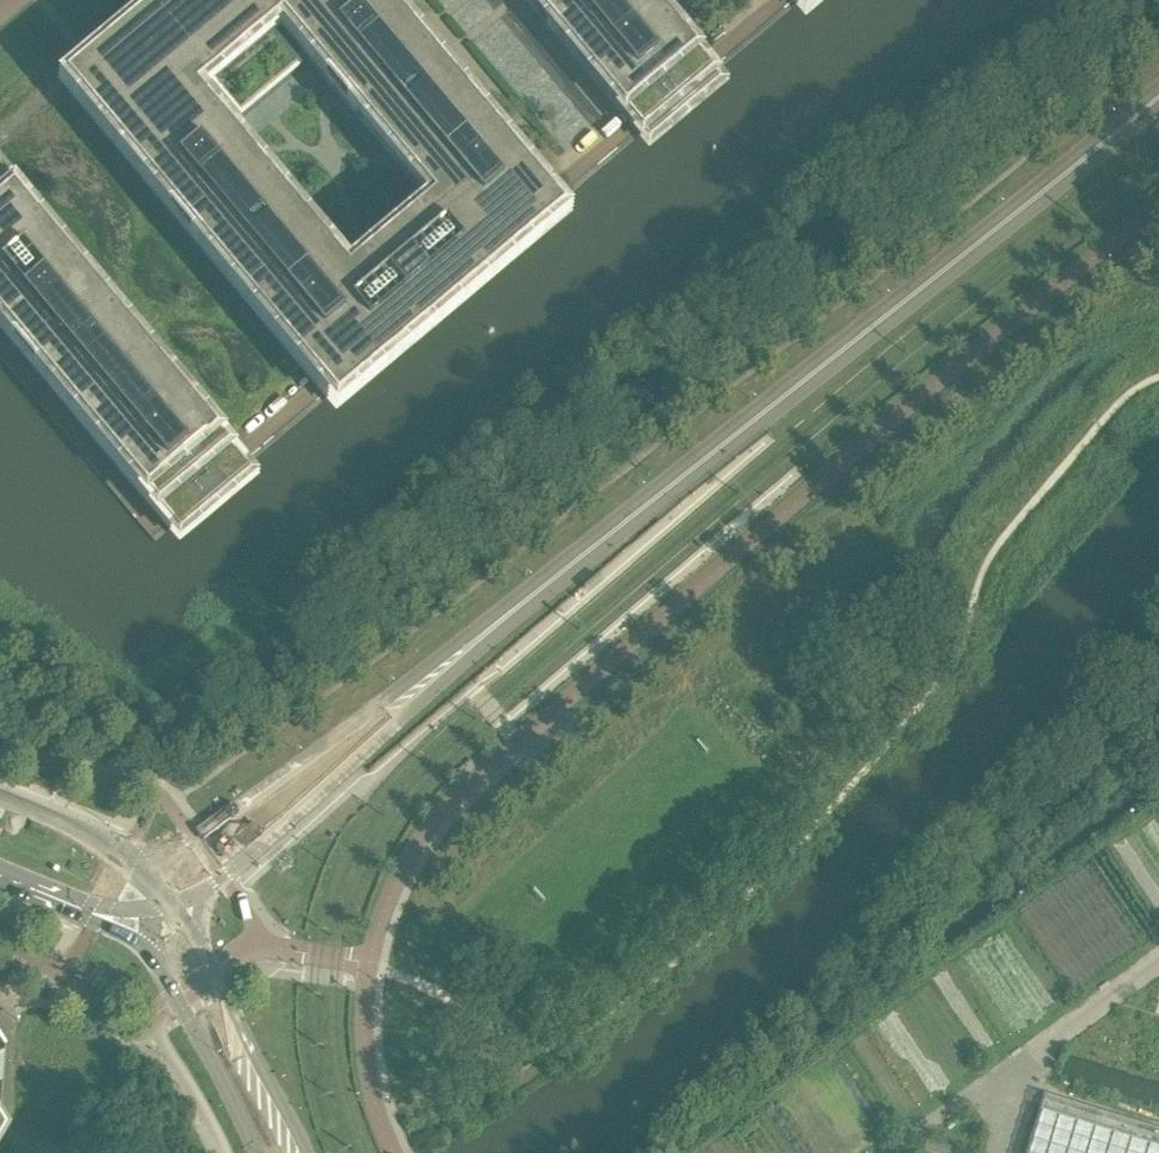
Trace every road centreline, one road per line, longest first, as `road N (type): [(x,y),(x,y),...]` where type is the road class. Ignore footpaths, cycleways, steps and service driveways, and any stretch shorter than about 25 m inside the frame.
road 1 (secondary): [(423,684),(1158,91)]
road 2 (secondary): [(172,907),(221,879),(390,731),(423,684)]
road 3 (secondary): [(423,684),(368,713),(147,876)]
road 4 (secondary): [(308,1152),(215,970),(172,907)]
road 5 (secondary): [(130,929),(156,961),(257,1152)]
road 6 (secondary): [(147,876),(119,848),(0,795)]
road 7 (secondary): [(0,875),(130,929)]

